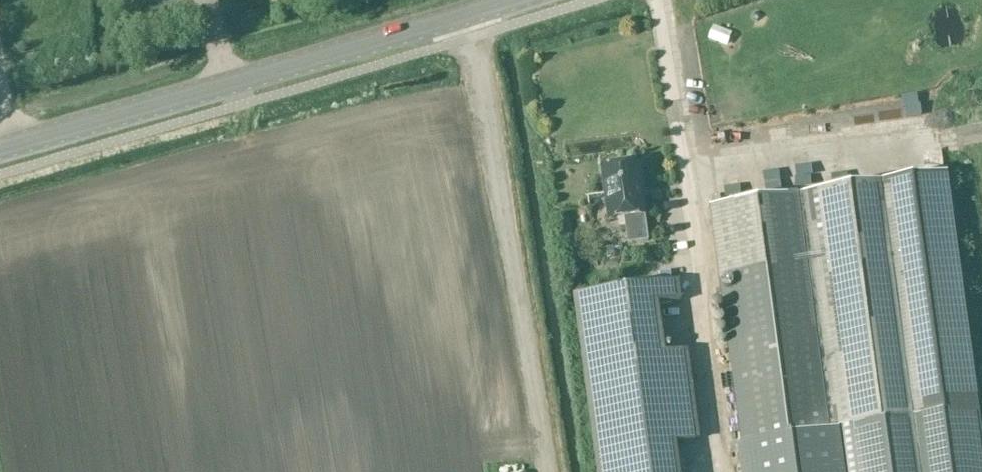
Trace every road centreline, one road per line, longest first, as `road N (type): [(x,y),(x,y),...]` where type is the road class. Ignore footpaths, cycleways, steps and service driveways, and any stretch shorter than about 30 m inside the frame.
road 1 (secondary): [(0,155),(513,0)]

